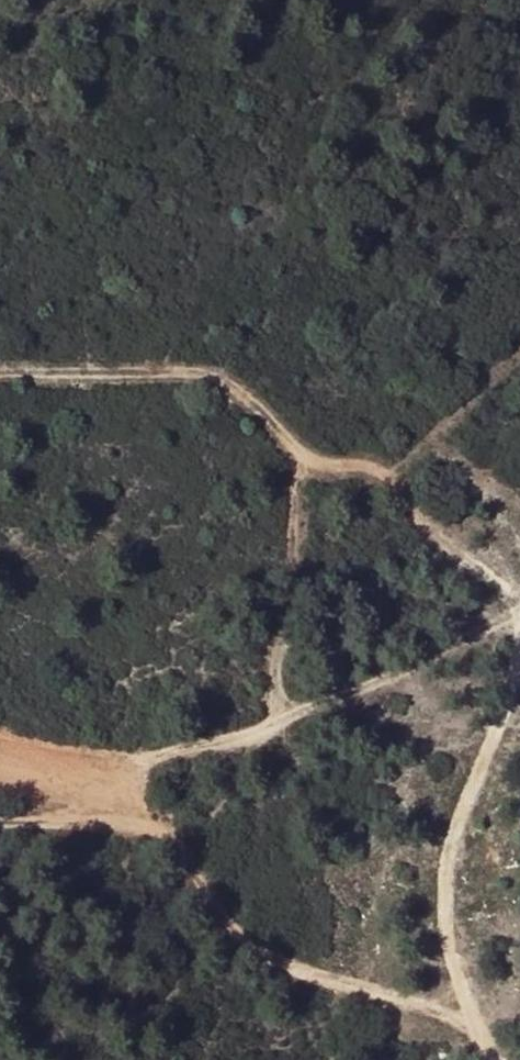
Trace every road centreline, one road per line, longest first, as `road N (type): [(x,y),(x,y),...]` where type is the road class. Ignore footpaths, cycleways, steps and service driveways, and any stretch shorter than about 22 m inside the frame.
road 1 (track): [(478,1023),(283,967),(222,932),(177,835),(140,804),(134,774),(155,756),(273,729)]
road 2 (track): [(491,1059),(451,942),(458,848),(519,643)]
road 3 (track): [(313,471),(280,423),(219,380),(0,375)]
road 4 (track): [(519,602),(436,534),(390,476),(360,464),(304,474),(288,493),(292,546)]
road 5 (track): [(273,729),(519,616)]
road 6 (track): [(292,546),(273,729)]
road 7 (track): [(177,835),(0,822)]

